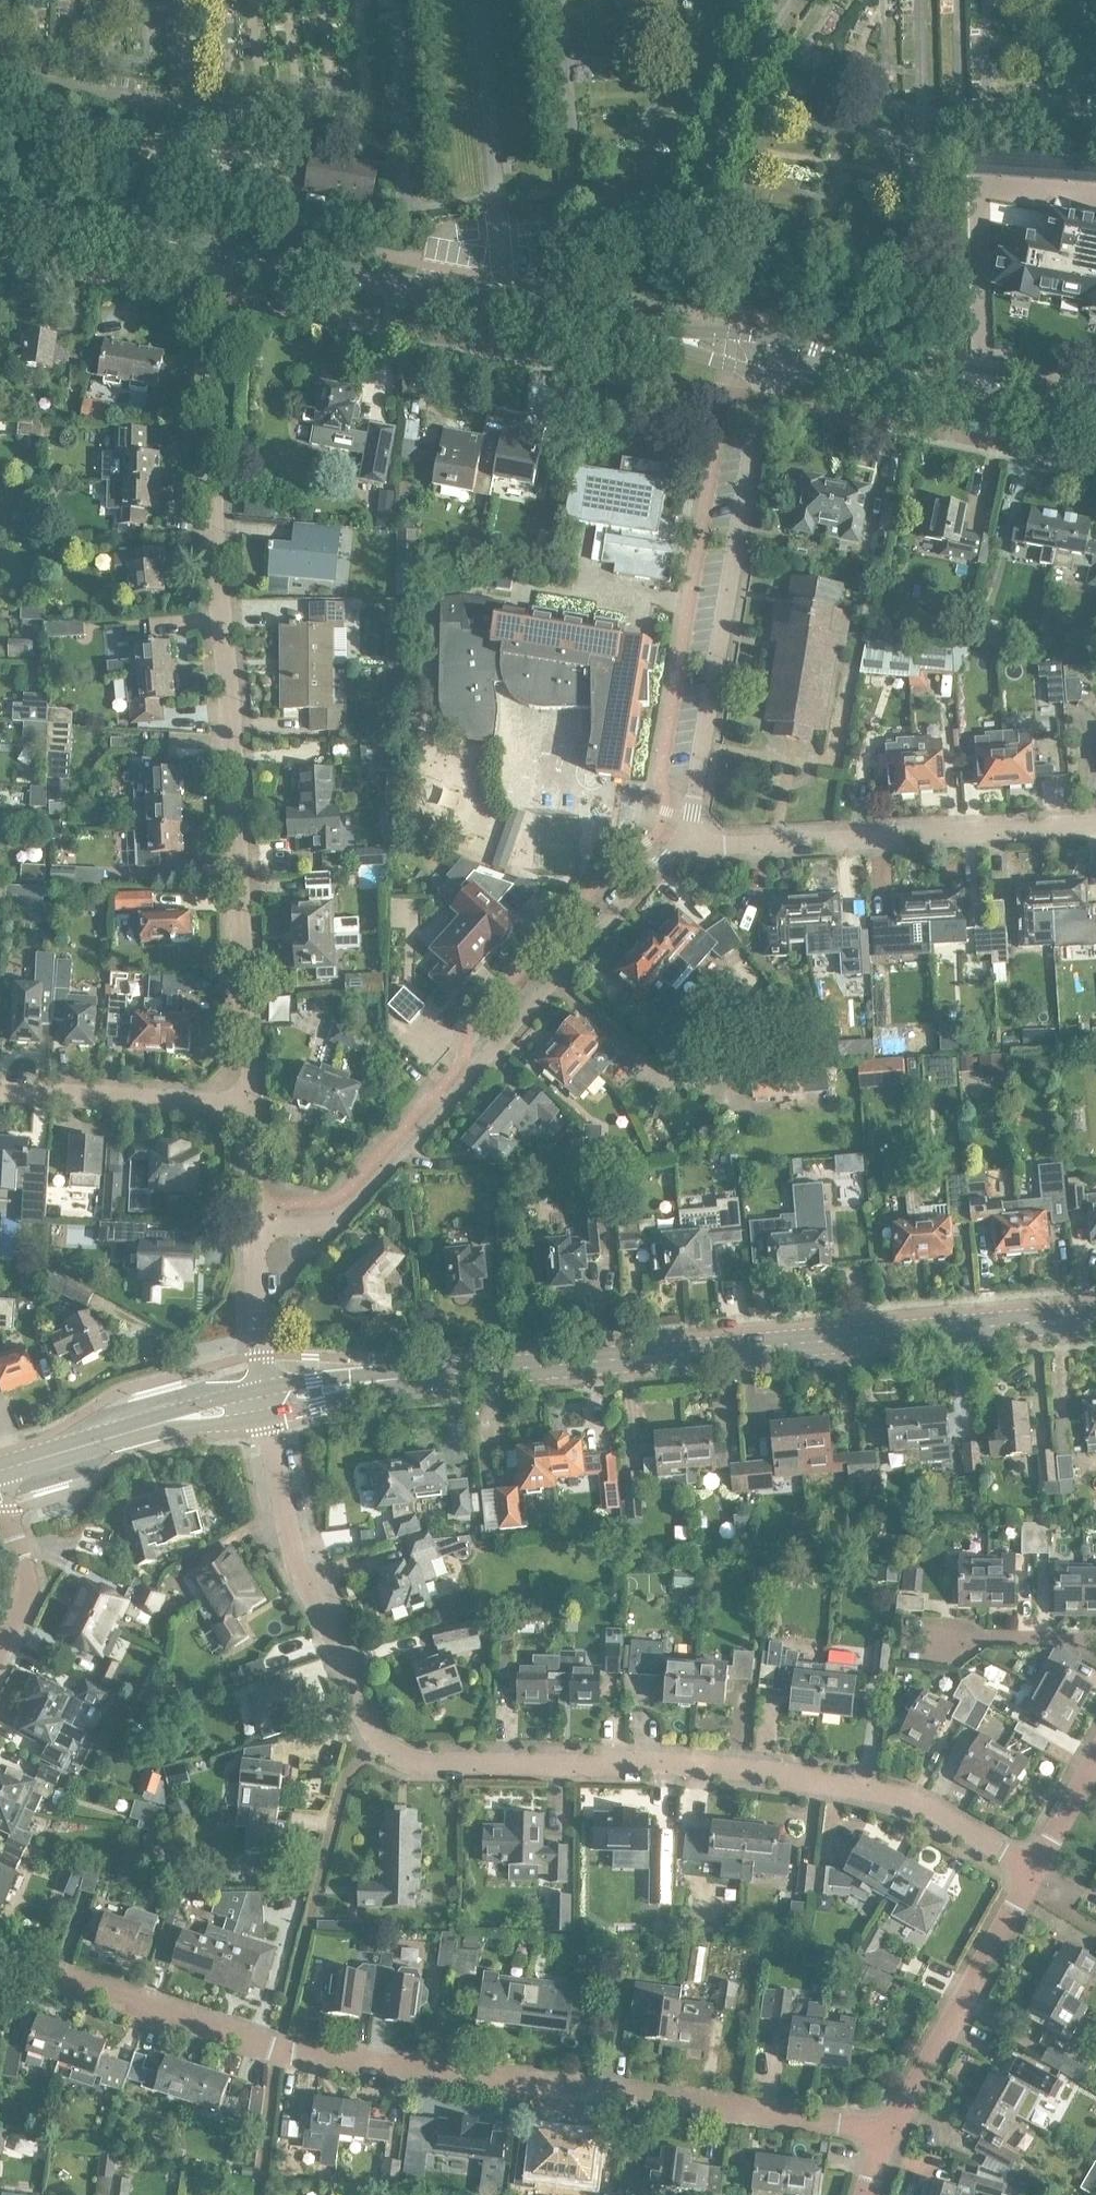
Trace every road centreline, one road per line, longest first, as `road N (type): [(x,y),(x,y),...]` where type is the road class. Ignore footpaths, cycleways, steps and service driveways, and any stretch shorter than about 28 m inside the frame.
road 1 (residential): [(1036,1873),(884,1789),(744,1766),(403,1761),(361,1714),(326,1612),(294,1559),(268,1403)]
road 2 (residential): [(889,2132),(278,2048),(0,1962)]
road 3 (residential): [(251,1102),(212,521),(218,250)]
road 4 (secondary): [(268,1403),(395,1382),(1095,1319)]
road 5 (residential): [(686,835),(335,1223),(254,1227)]
road 6 (tertiary): [(218,250),(768,357)]
road 7 (residential): [(768,357),(686,835)]
road 8 (residential): [(686,835),(725,845),(1095,825)]
road 9 (tertiary): [(768,357),(1095,421)]
road 10 (residential): [(889,2132),(1036,1873)]
road 11 (secondary): [(1,1473),(170,1420),(268,1403)]
road 12 (residential): [(251,1102),(0,1094)]
road 13 (tertiary): [(0,214),(218,250)]
road 14 (residential): [(0,1645),(28,1586),(1,1473)]
road 15 (residential): [(268,1403),(254,1227)]
road 16 (residential): [(944,1638),(1095,1641)]
road 17 (residential): [(254,1227),(251,1102)]
road 18 (residential): [(1036,1873),(1095,1765)]

